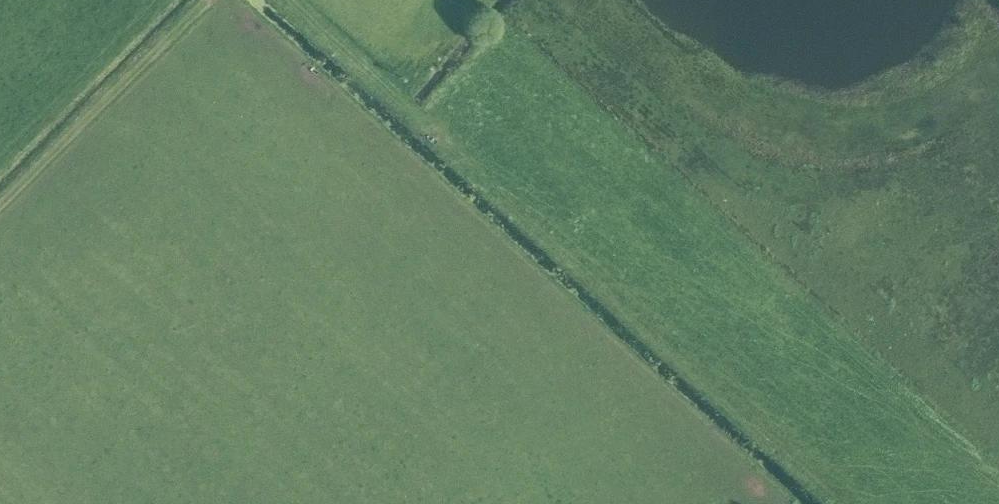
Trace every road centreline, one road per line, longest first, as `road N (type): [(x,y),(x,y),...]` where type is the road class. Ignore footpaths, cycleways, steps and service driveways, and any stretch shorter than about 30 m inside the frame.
road 1 (track): [(0,202),(203,0)]

